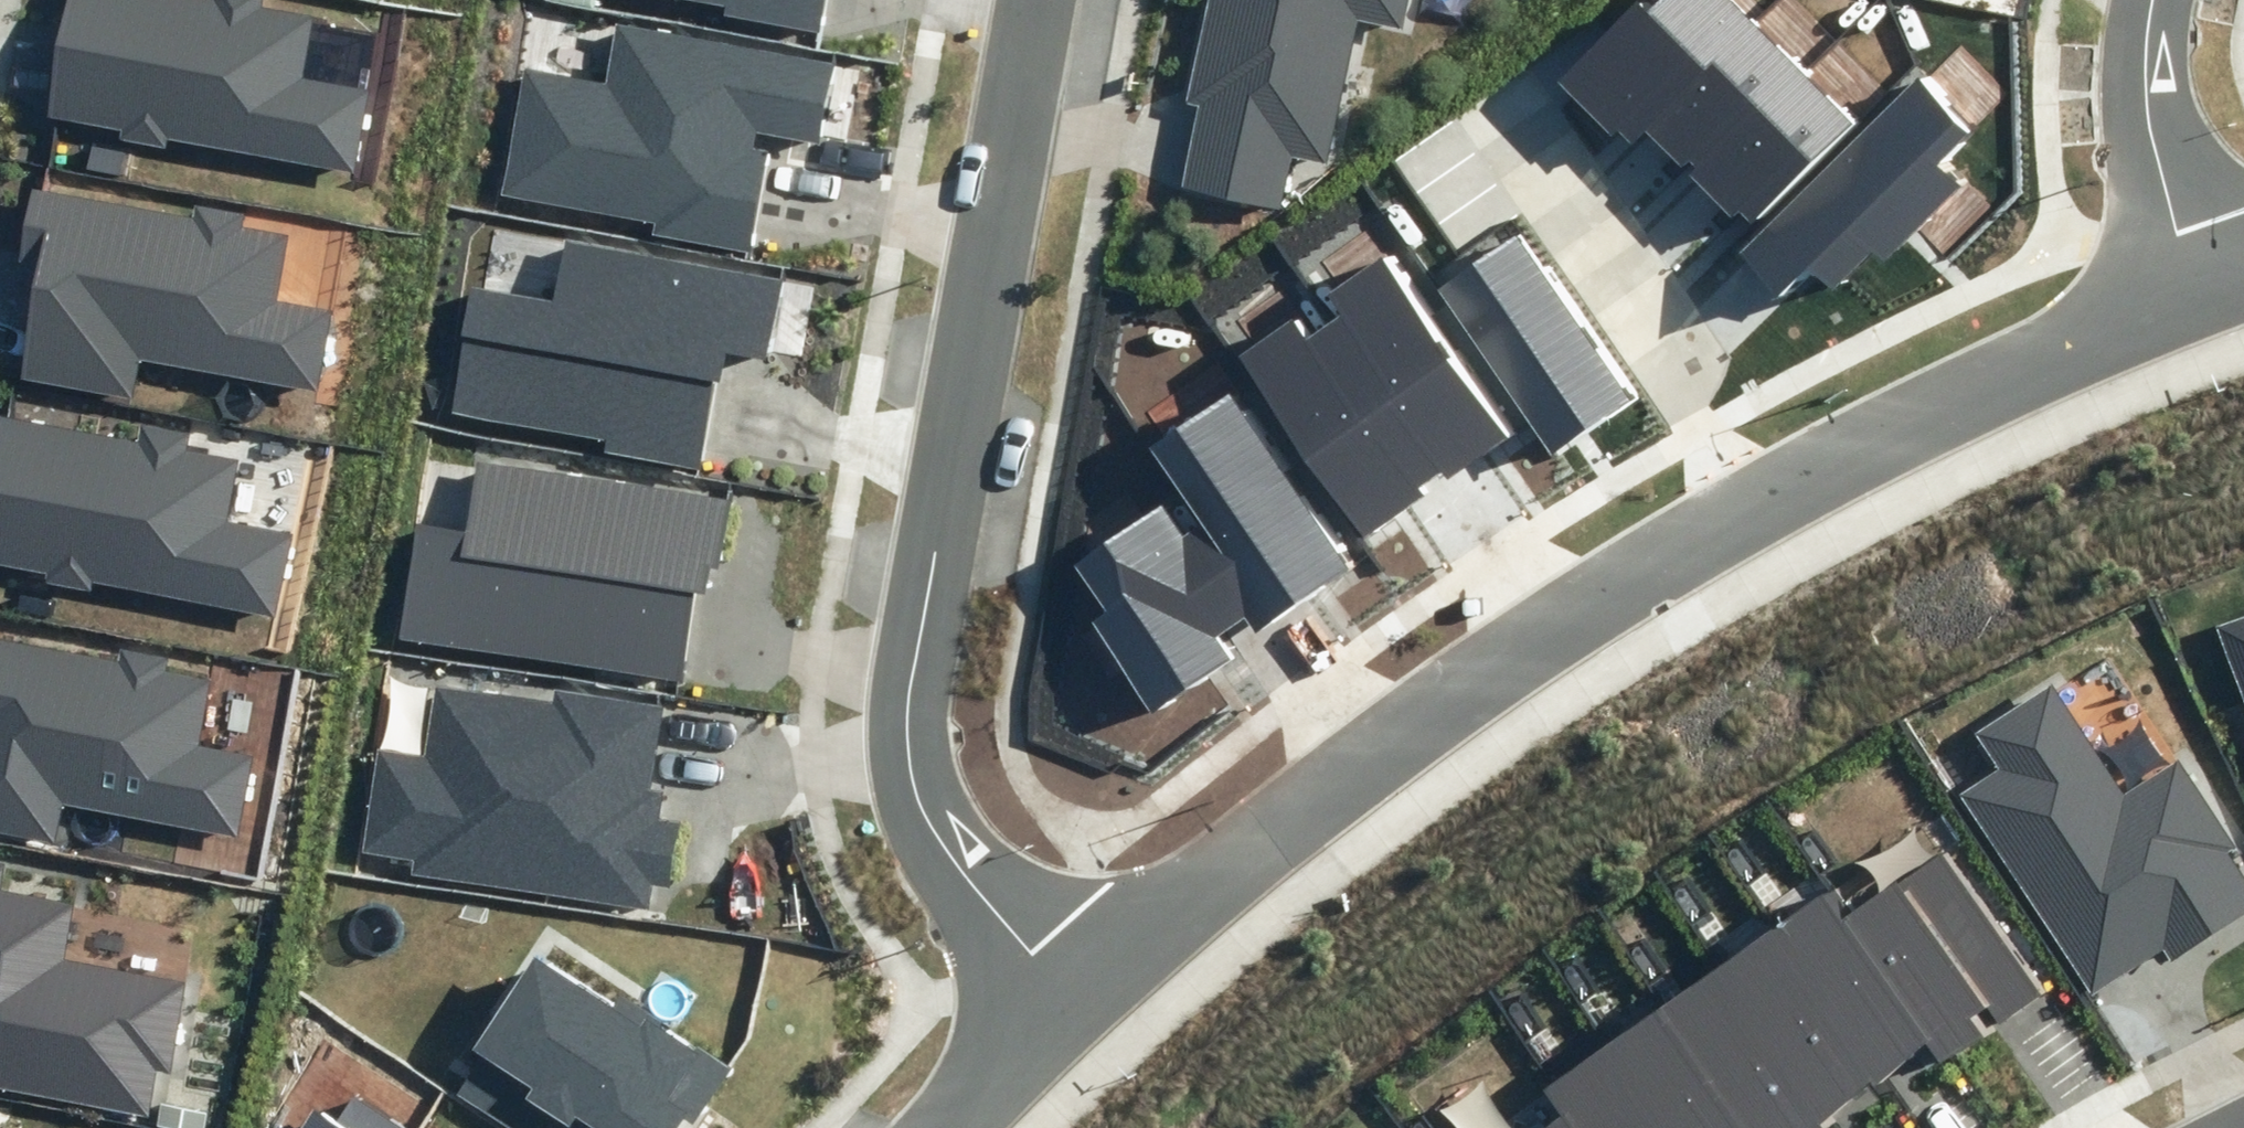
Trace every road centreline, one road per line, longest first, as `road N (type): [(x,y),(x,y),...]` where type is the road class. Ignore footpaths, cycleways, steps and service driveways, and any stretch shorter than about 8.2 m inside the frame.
road 1 (tertiary): [(1070,993),(1113,949),(1661,562),(2197,291)]
road 2 (residential): [(1070,993),(953,856),(911,781),(911,696),(1041,0)]
road 3 (residential): [(2197,291),(2148,115),(2145,47),(2154,0)]
road 4 (tertiary): [(953,1127),(1070,993)]

